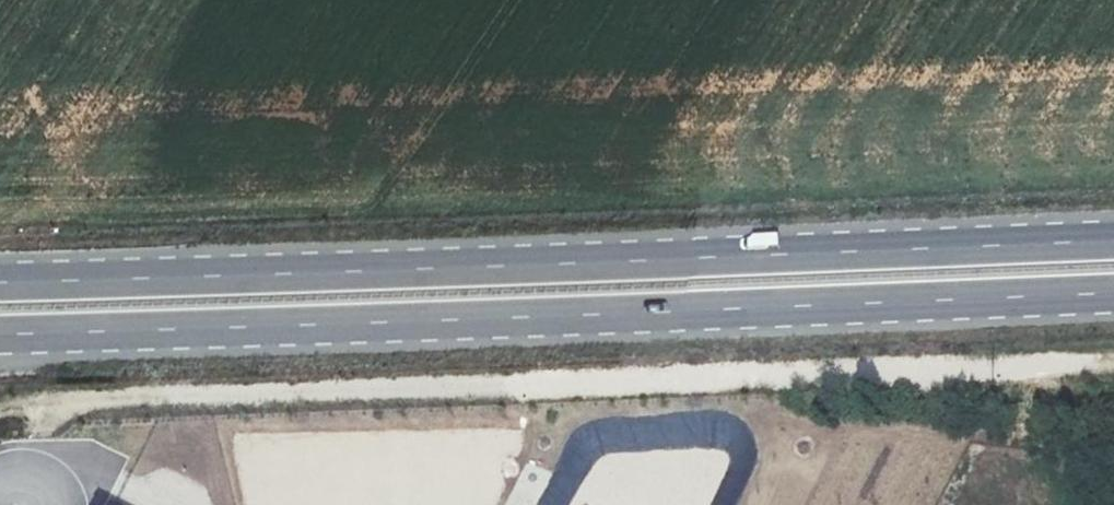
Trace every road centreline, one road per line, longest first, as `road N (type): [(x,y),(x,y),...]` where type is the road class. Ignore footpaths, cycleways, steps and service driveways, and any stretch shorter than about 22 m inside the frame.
road 1 (track): [(1113,359),(0,403)]
road 2 (trunk): [(1113,237),(0,280)]
road 3 (trunk): [(0,337),(1113,295)]

